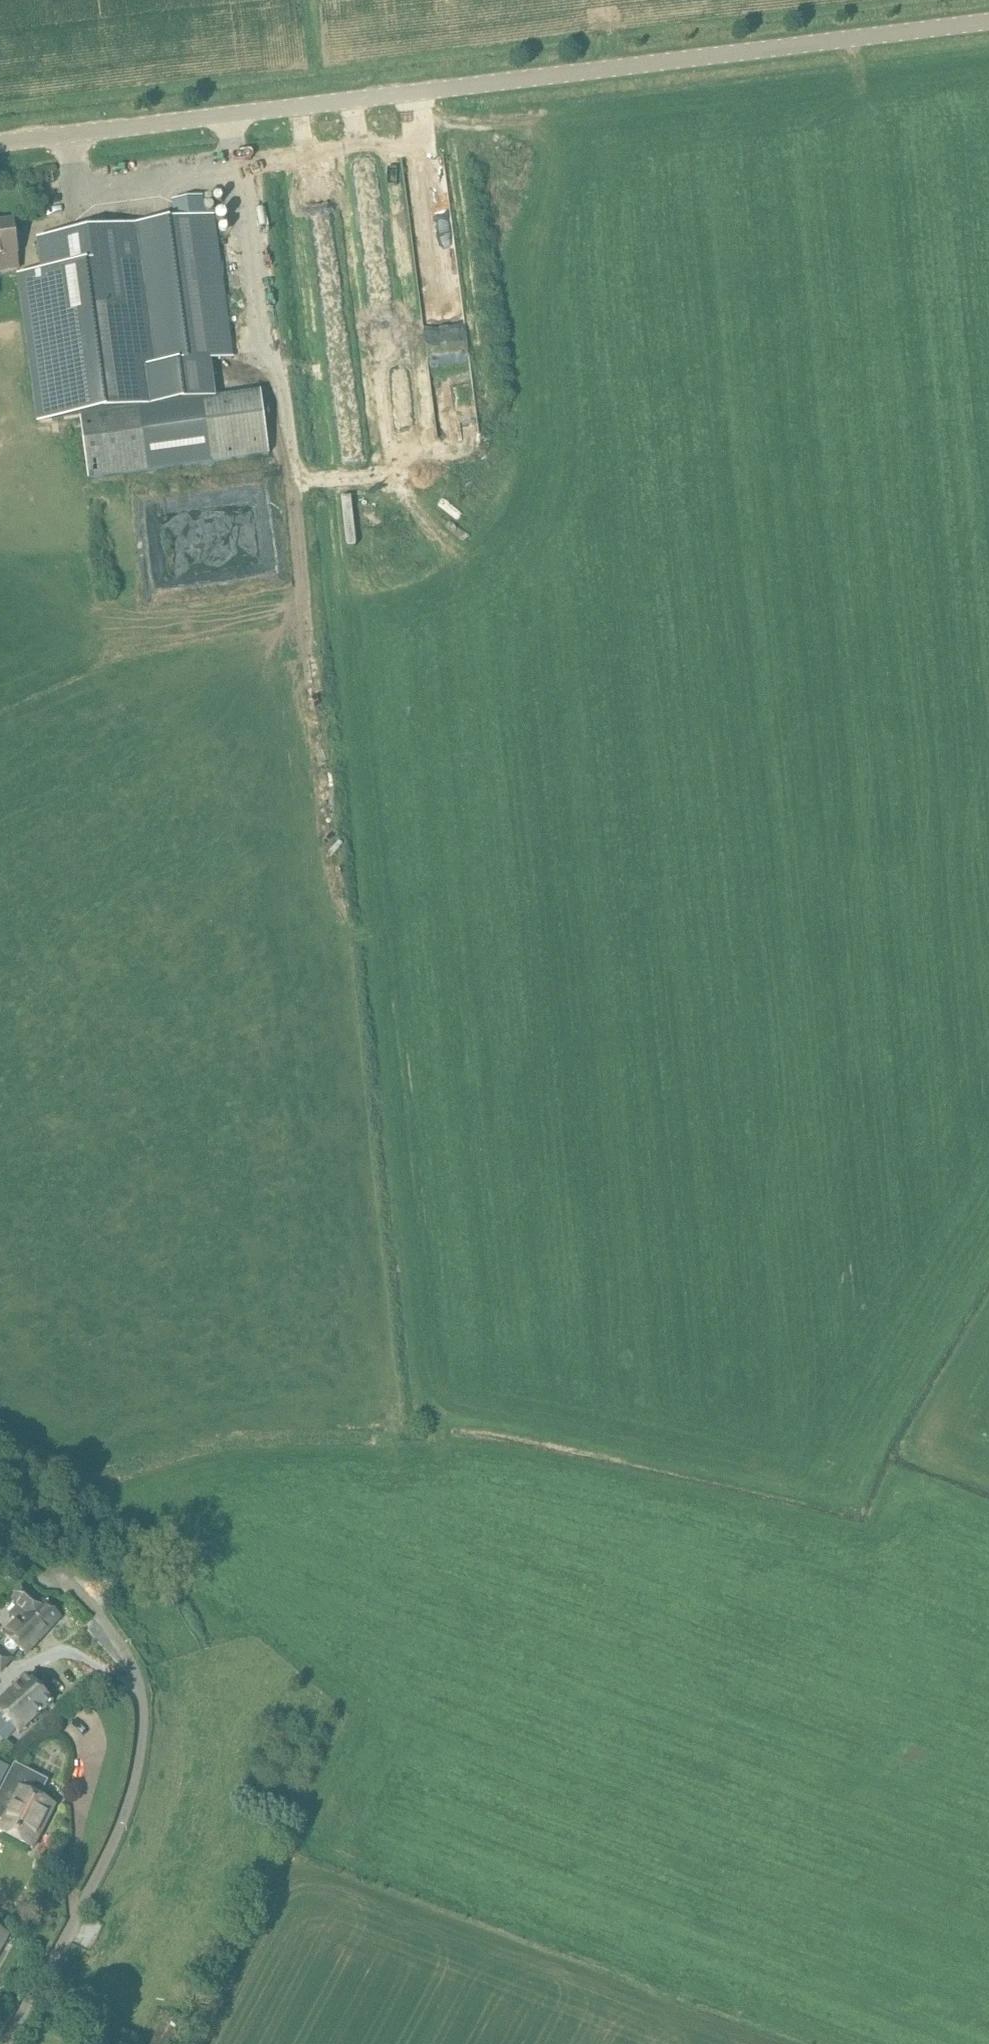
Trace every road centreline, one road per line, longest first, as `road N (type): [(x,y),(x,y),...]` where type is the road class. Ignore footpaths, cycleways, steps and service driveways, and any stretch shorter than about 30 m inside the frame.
road 1 (tertiary): [(0,143),(988,20)]
road 2 (residential): [(4,2043),(105,1859),(133,1780),(141,1705),(136,1677),(110,1629),(60,1581),(0,1548)]

